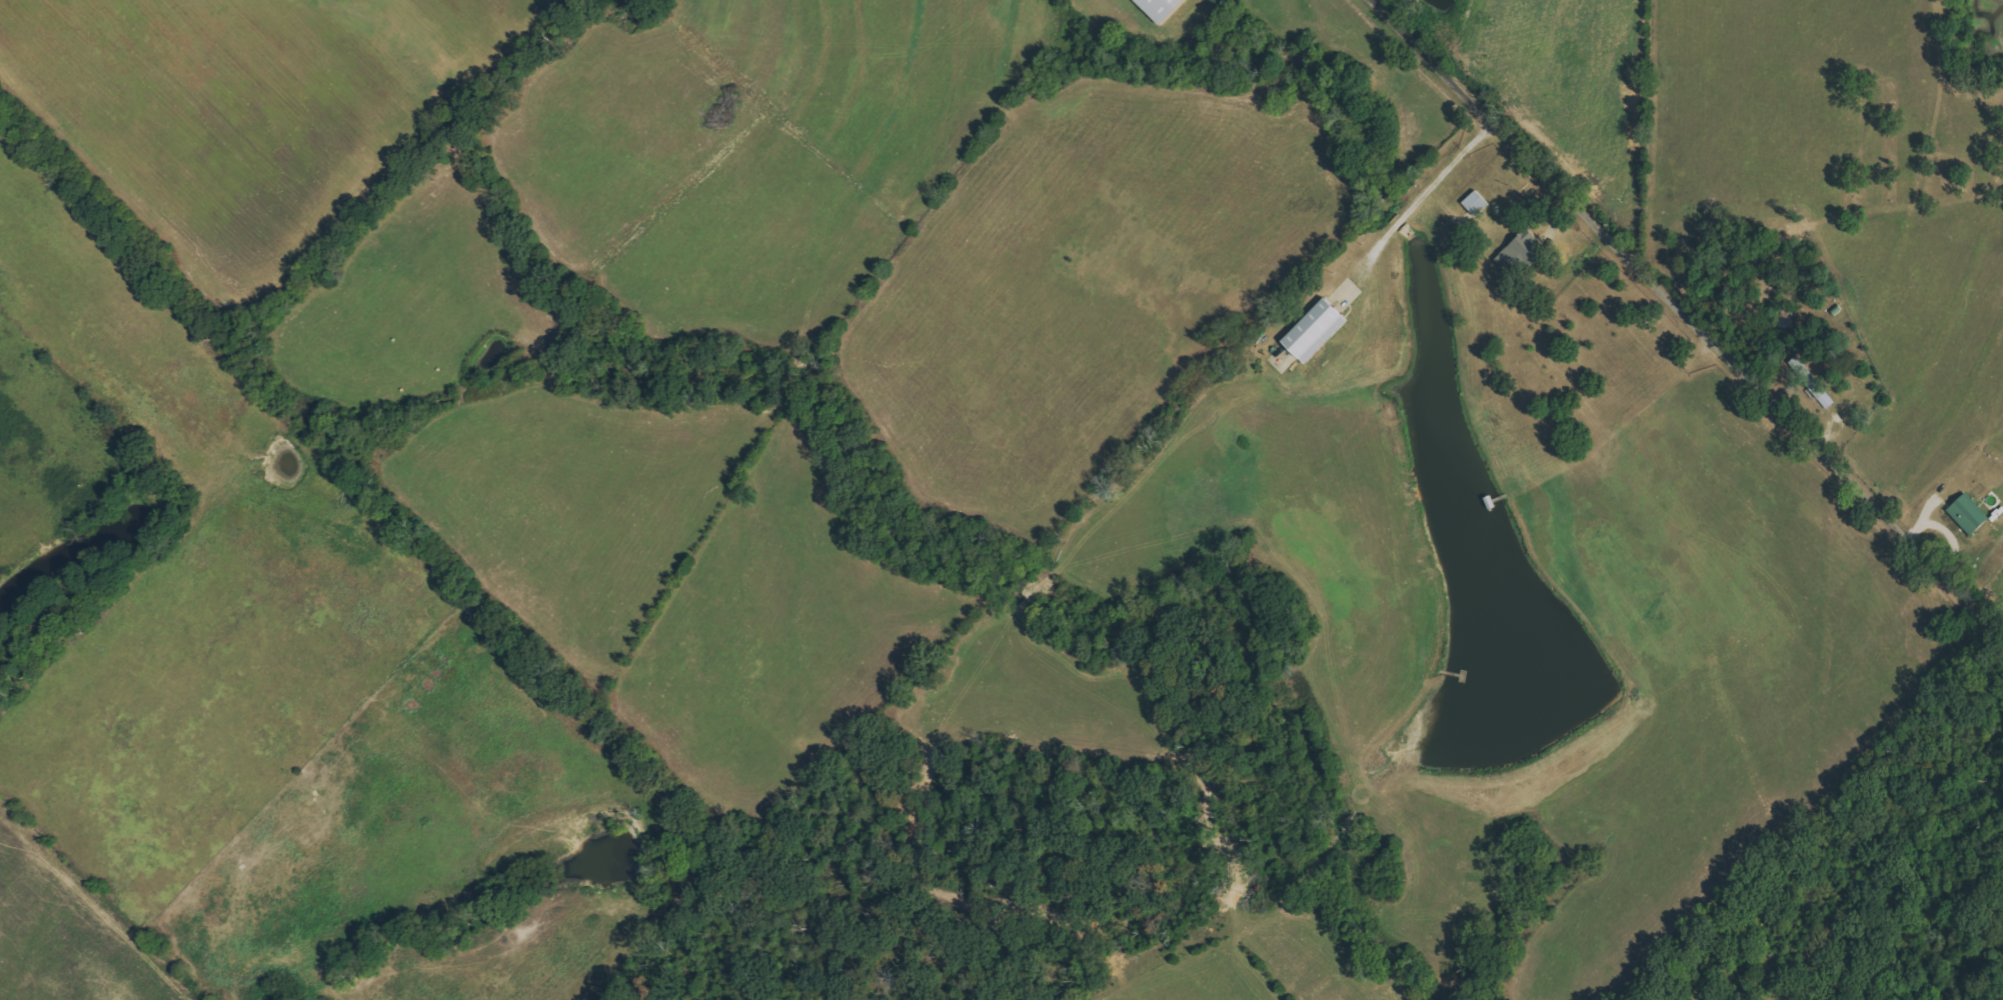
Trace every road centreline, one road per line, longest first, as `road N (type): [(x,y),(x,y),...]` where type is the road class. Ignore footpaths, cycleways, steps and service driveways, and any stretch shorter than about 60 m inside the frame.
road 1 (residential): [(2002,641),(1371,0)]

